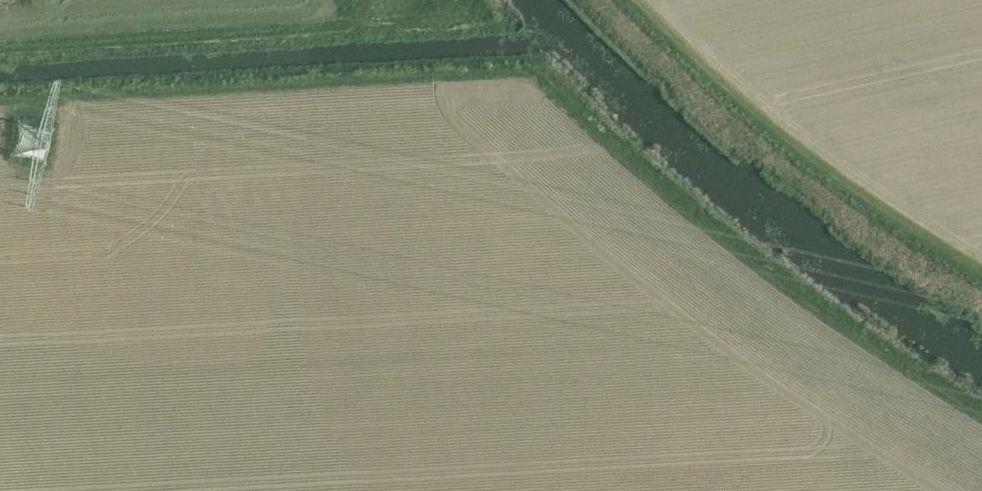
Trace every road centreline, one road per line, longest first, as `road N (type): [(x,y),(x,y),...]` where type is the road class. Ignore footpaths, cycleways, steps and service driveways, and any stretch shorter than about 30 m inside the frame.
road 1 (track): [(0,48),(386,24),(383,0)]

